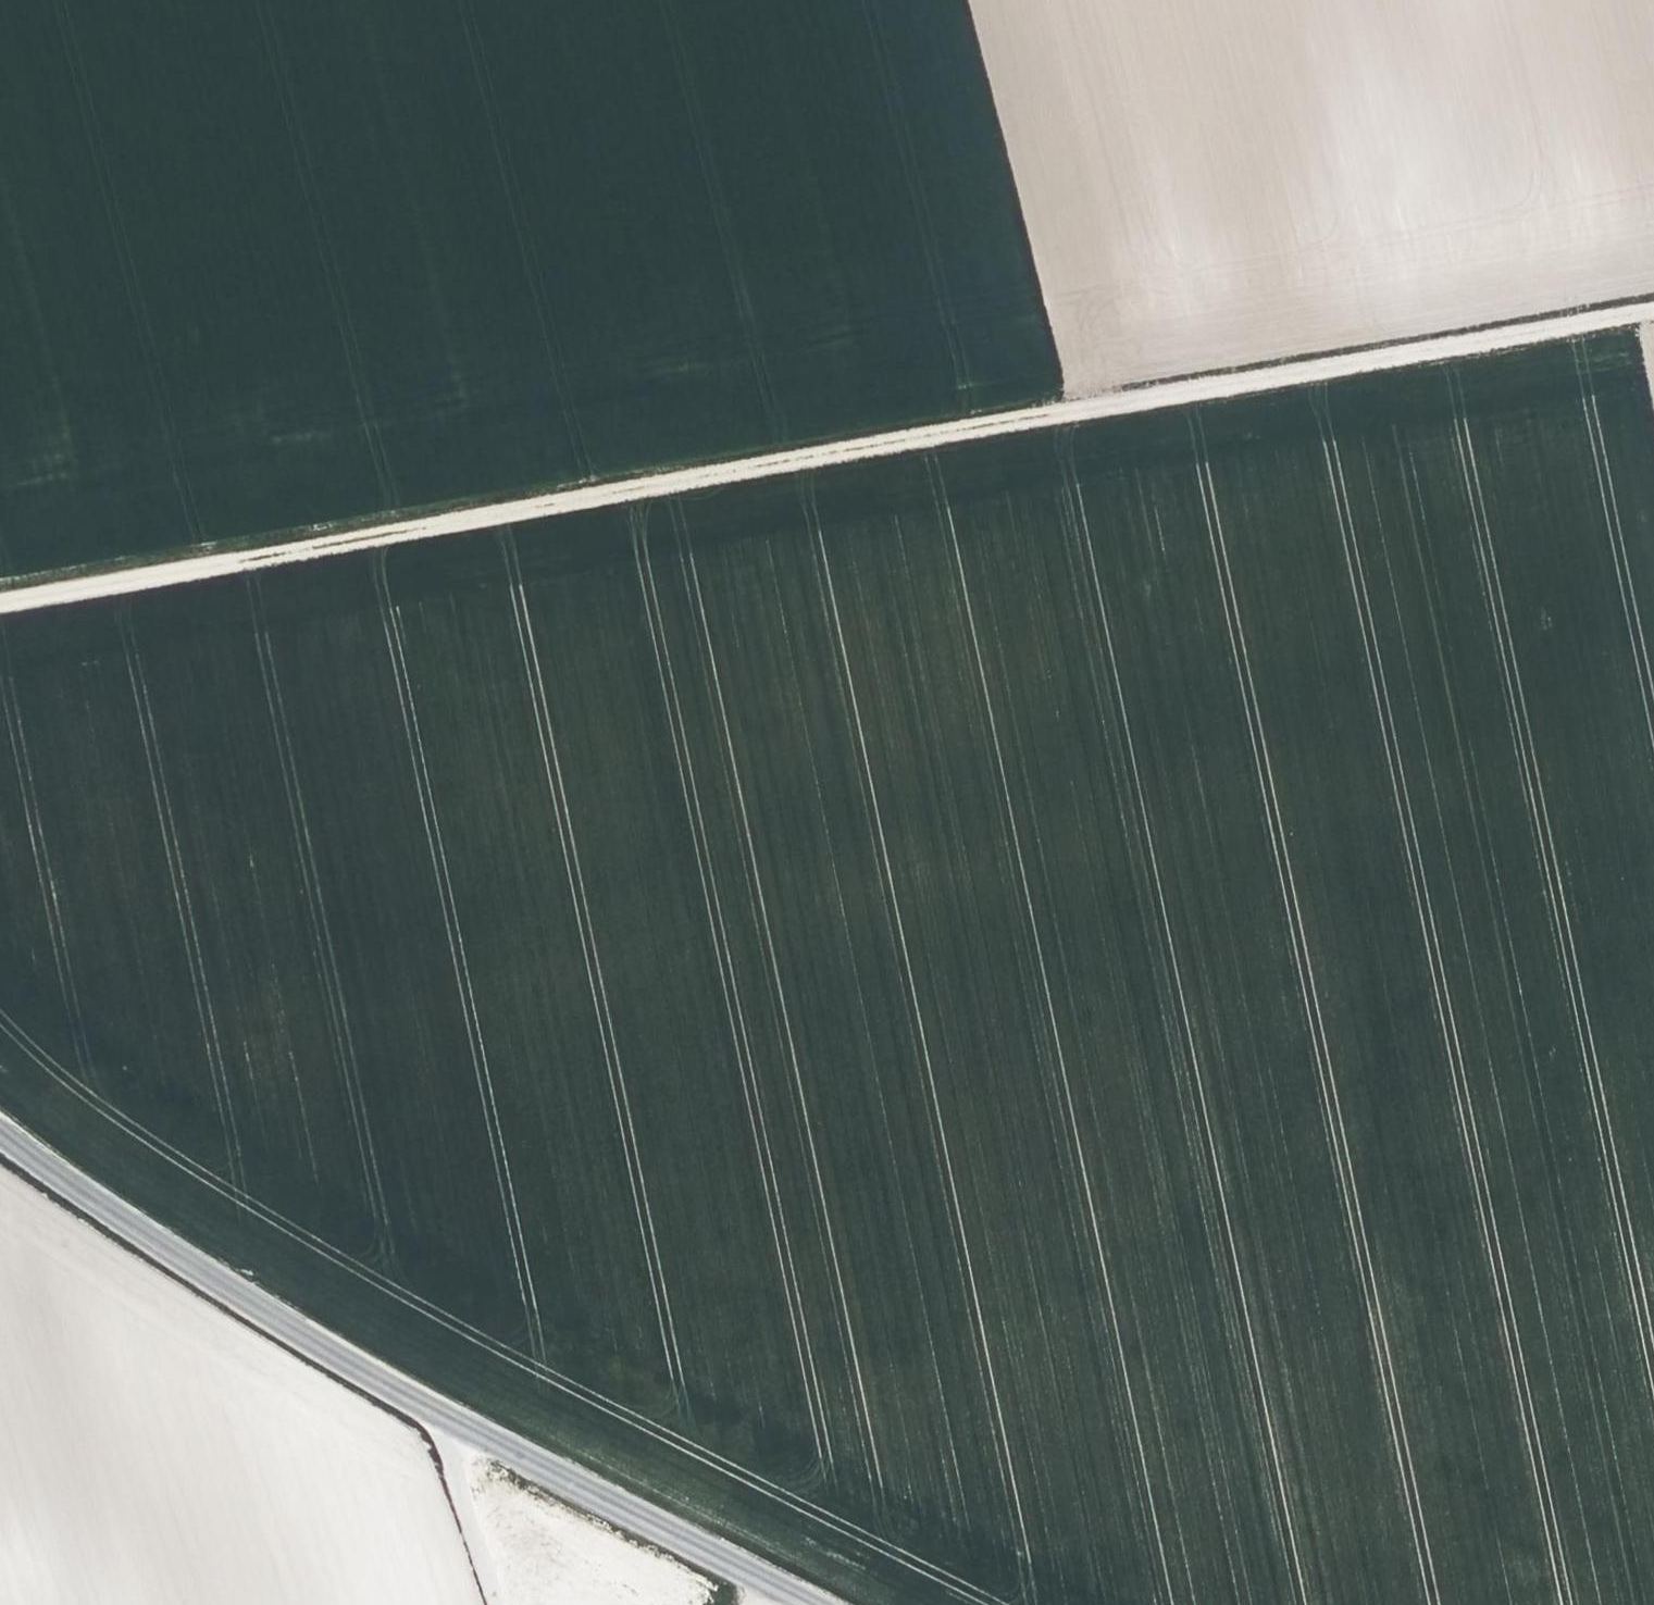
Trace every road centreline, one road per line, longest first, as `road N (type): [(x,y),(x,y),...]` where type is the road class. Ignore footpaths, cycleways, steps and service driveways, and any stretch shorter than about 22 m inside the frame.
road 1 (track): [(0,603),(1653,308)]
road 2 (unclassified): [(802,1604),(441,1419),(109,1225),(0,1143)]

